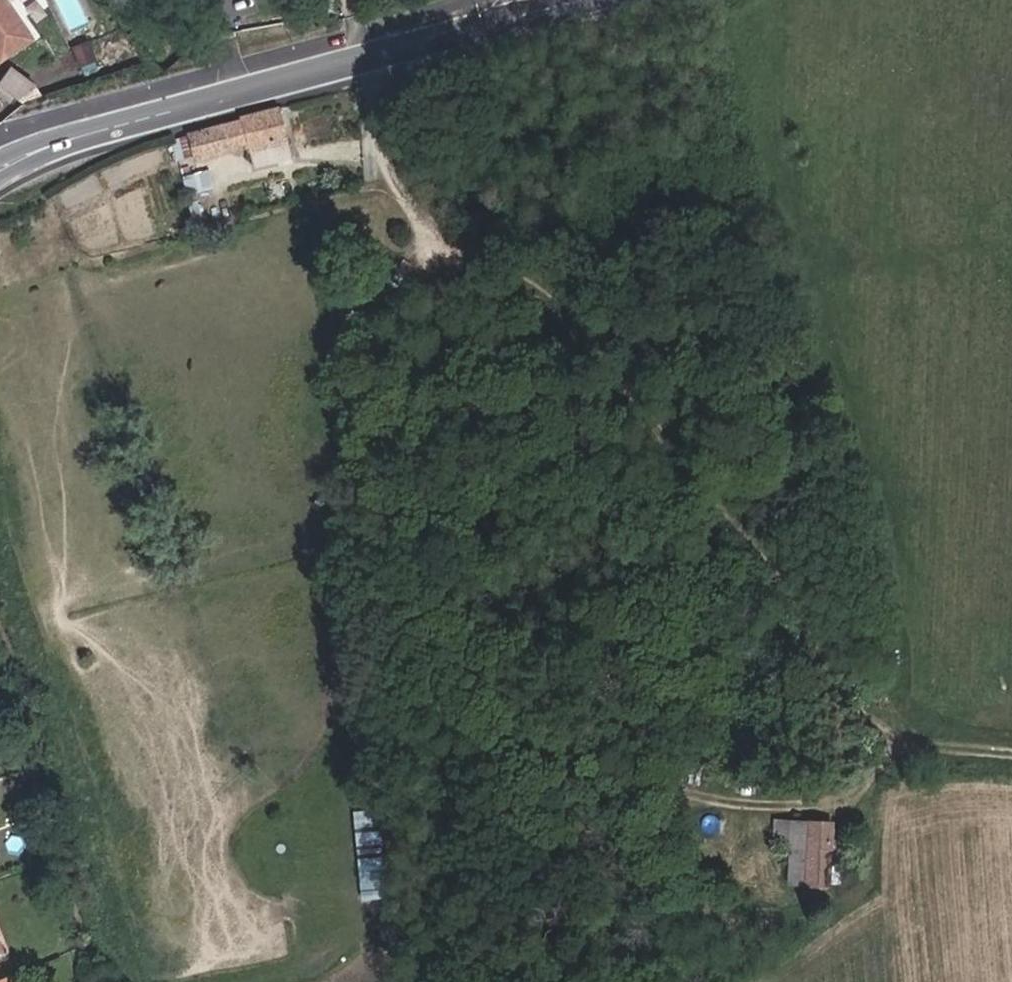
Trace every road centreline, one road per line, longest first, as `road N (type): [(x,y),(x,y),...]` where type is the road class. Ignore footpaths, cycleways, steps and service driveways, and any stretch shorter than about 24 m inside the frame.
road 1 (secondary): [(518,14),(92,130),(0,165)]
road 2 (track): [(1011,761),(902,755),(866,804)]

